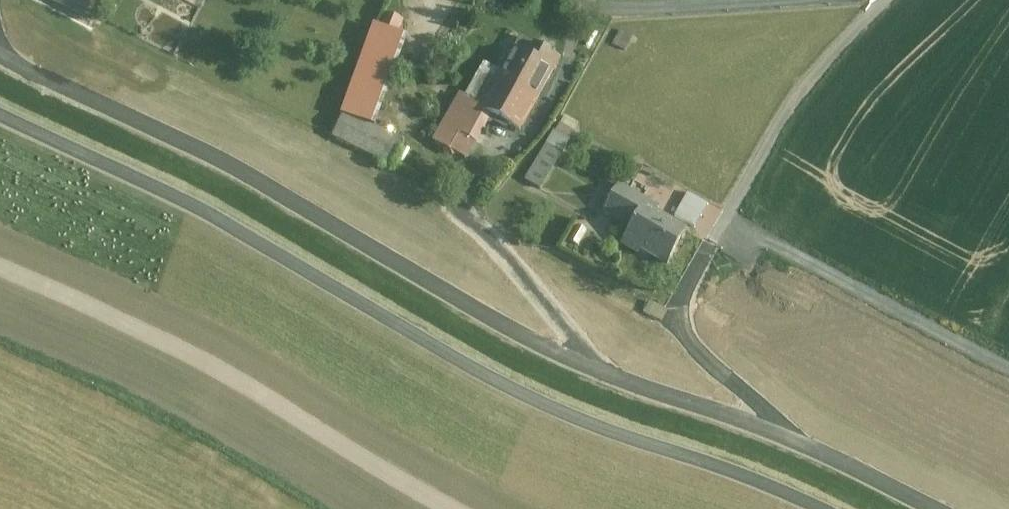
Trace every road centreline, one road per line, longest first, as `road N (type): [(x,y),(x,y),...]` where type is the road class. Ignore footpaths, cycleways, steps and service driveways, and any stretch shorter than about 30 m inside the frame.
road 1 (unclassified): [(0,54),(240,168),(504,326),(597,370),(790,437)]
road 2 (unclassified): [(897,0),(801,104),(701,295),(693,327),(702,354),(790,437)]
road 3 (track): [(449,508),(183,349),(0,266)]
road 4 (unclassified): [(790,437),(930,508)]

